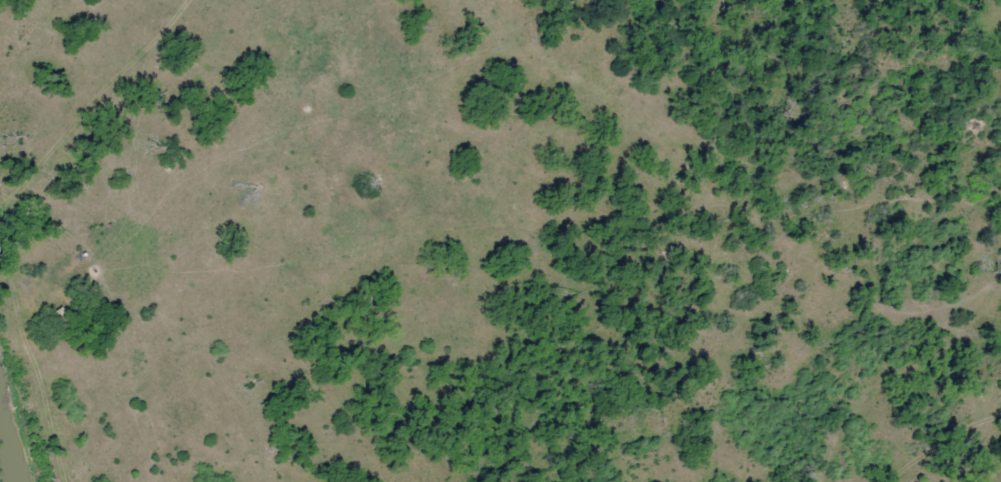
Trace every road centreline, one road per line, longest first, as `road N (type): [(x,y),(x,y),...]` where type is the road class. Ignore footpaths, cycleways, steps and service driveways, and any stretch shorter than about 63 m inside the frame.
road 1 (track): [(61,481),(10,315),(13,220),(73,133),(190,0)]

